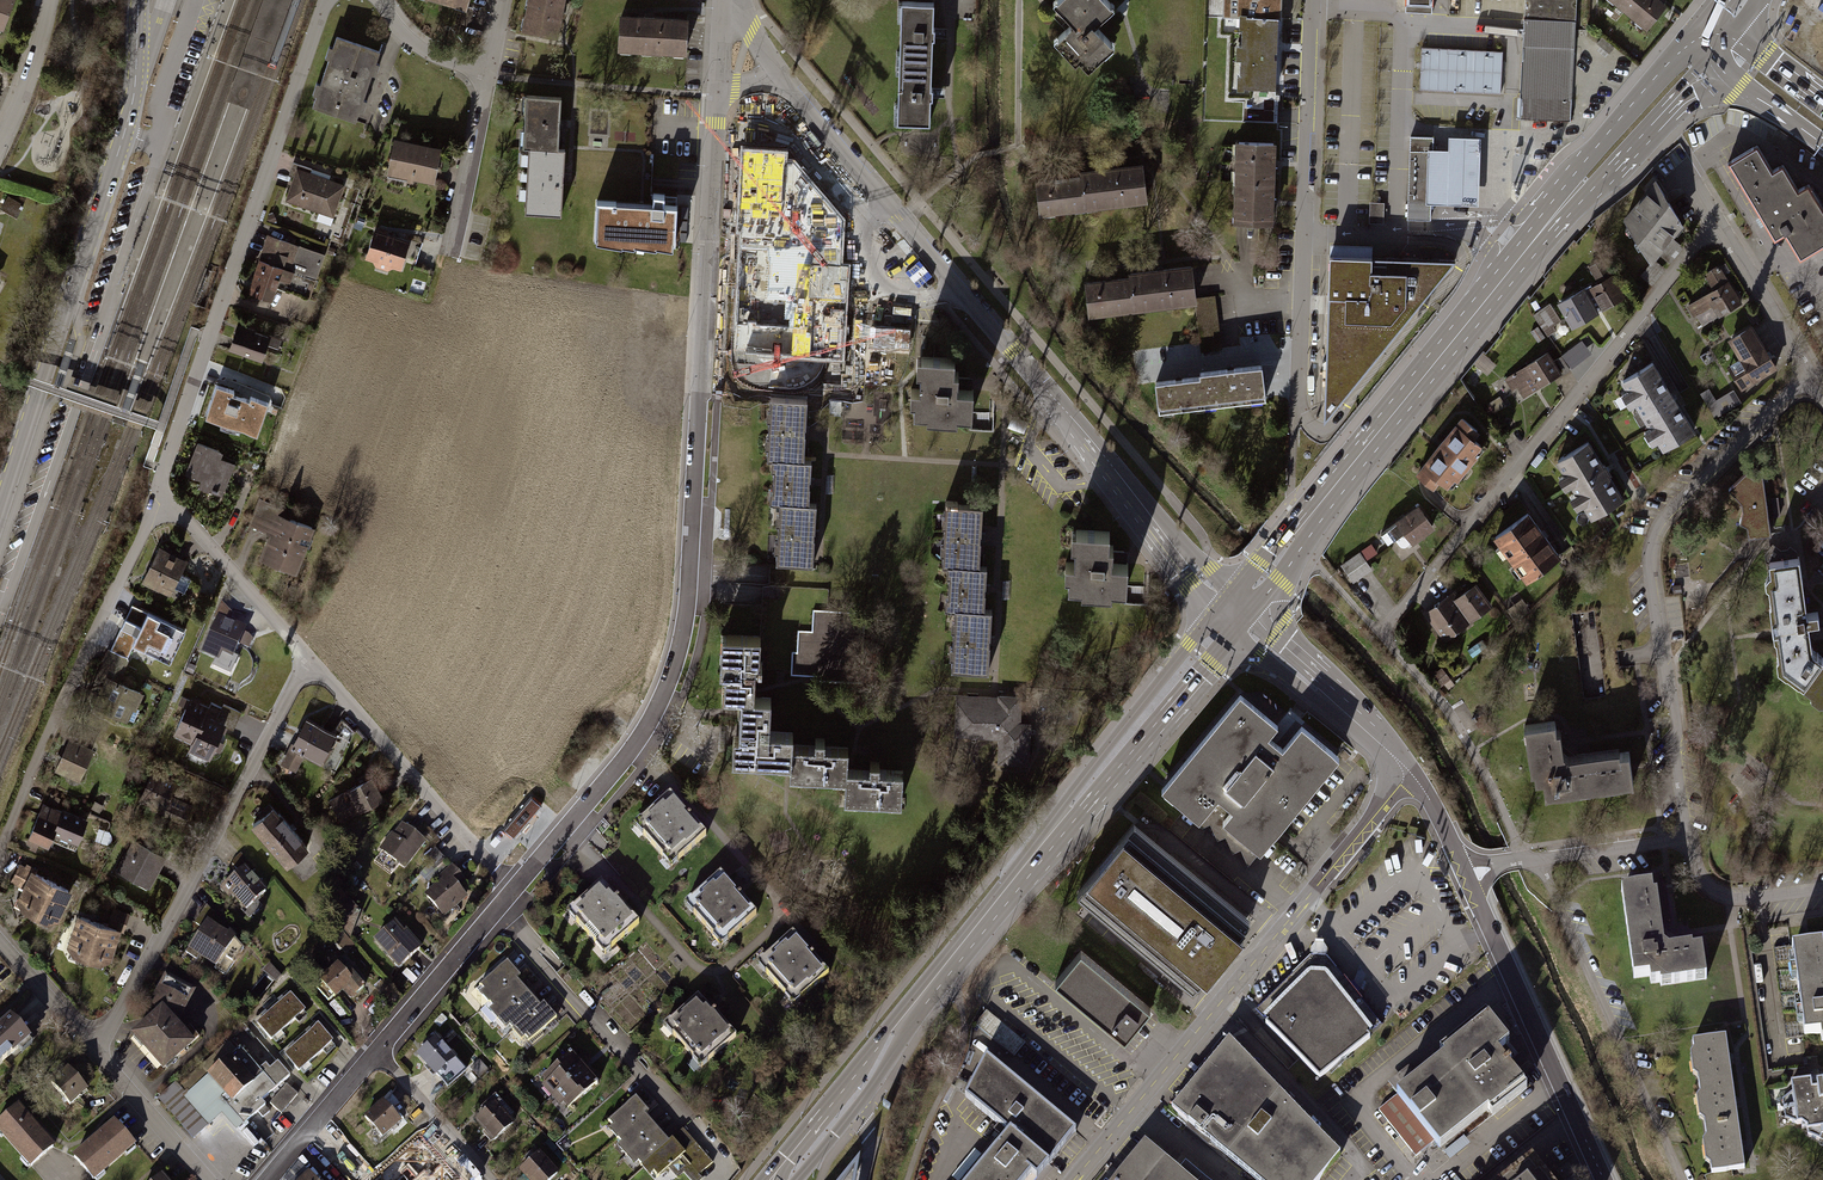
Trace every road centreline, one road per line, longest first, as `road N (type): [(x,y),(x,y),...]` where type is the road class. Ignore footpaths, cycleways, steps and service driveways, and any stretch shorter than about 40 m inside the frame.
road 1 (residential): [(719,97),(684,637),(637,745),(517,889)]
road 2 (primary): [(1699,27),(1227,601)]
road 3 (primary): [(1227,601),(762,1179)]
road 4 (primary): [(1247,620),(1549,237),(1713,64)]
road 5 (primary): [(797,1179),(860,1105),(919,1014),(1247,620)]
road 6 (residential): [(777,71),(1227,601)]
road 7 (tertiary): [(0,510),(130,114),(139,0)]
road 8 (residential): [(1808,373),(1660,521),(1652,540),(1688,839)]
road 9 (residential): [(1379,632),(1716,222)]
road 10 (unclassified): [(1410,774),(1074,1179)]
road 11 (residential): [(327,0),(159,493)]
road 12 (residential): [(94,1049),(312,663)]
road 13 (residential): [(1313,0),(1298,404)]
road 14 (residential): [(0,851),(159,493)]
road 15 (unclassified): [(1604,1179),(1460,861)]
road 16 (residential): [(517,889),(312,663)]
road 17 (residential): [(1688,839),(1505,864),(1460,861)]
road 18 (residential): [(312,663),(159,493)]
road 19 (unclassified): [(1247,620),(1376,732),(1410,774)]
road 20 (residential): [(377,1051),(517,889)]
road 21 (residential): [(452,255),(490,76)]
road 22 (residential): [(1808,373),(1716,222)]
road 23 (residential): [(213,1179),(94,1049)]
road 24 (residential): [(494,1179),(377,1051)]
road 25 (residential): [(1688,839),(1707,887),(1728,900),(1822,888)]
road 26 (residential): [(267,1179),(377,1051)]
road 27 (residential): [(0,143),(28,84),(51,0)]
road 28 (residential): [(94,1049),(0,944)]
road 29 (residential): [(379,0),(407,37),(436,58),(490,76)]
road 30 (motorway): [(1713,64),(1822,144)]

